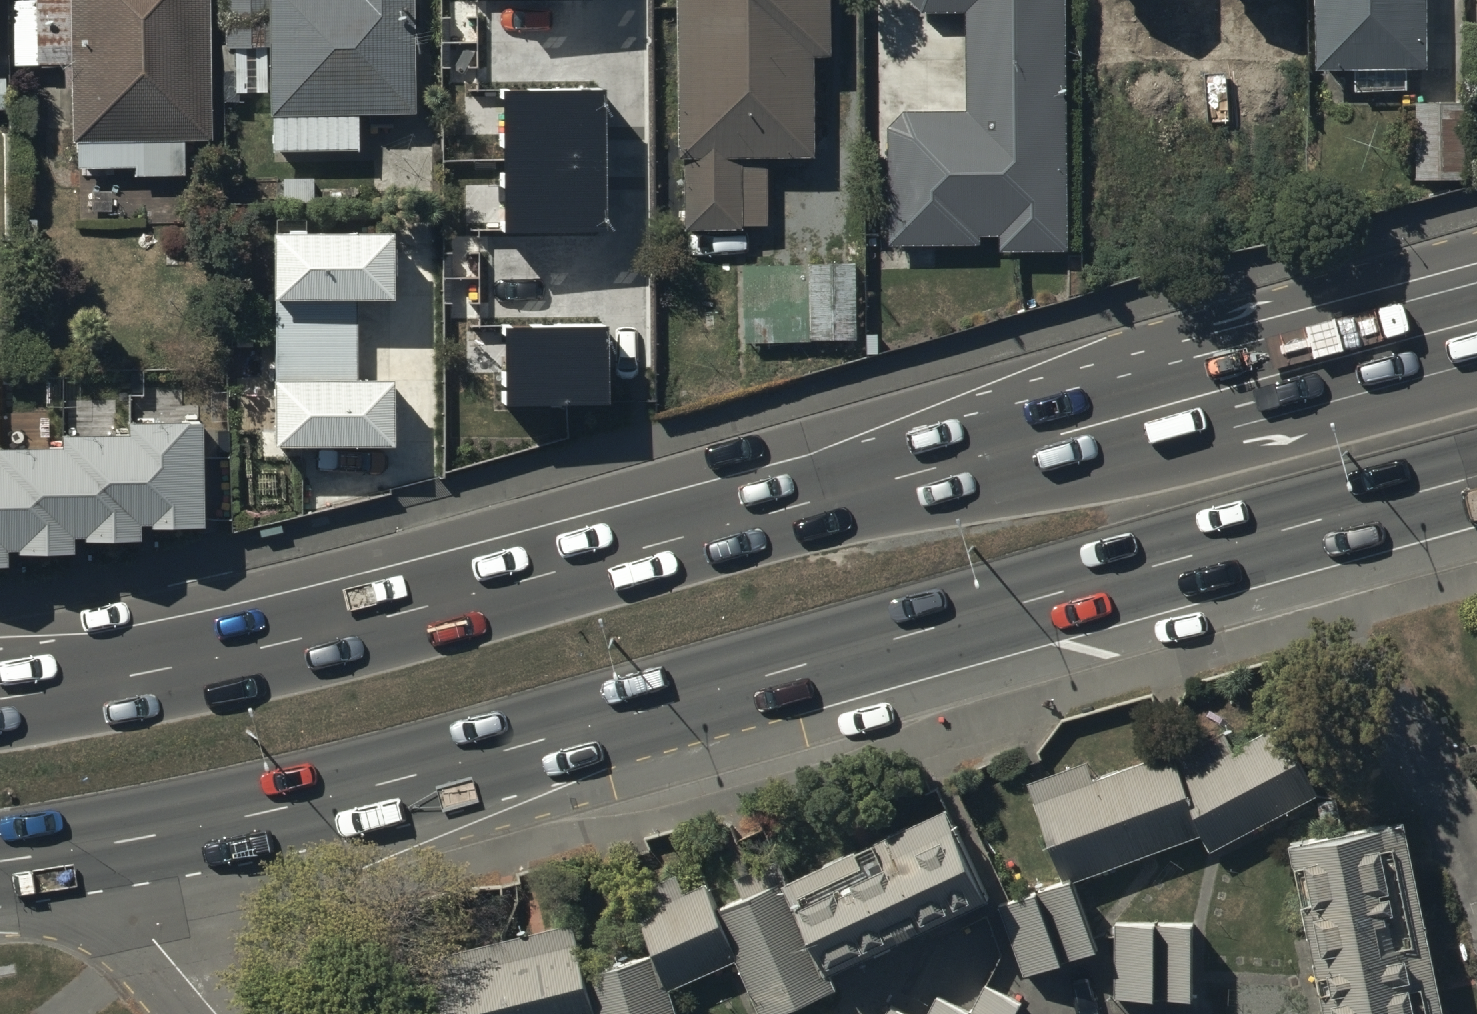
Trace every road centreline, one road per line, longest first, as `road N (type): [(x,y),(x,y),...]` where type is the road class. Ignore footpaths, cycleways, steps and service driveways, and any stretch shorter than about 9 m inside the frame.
road 1 (trunk): [(0,701),(243,656),(1476,322)]
road 2 (trunk): [(1476,477),(621,719),(271,812),(85,851)]
road 3 (residential): [(213,1013),(85,851)]

